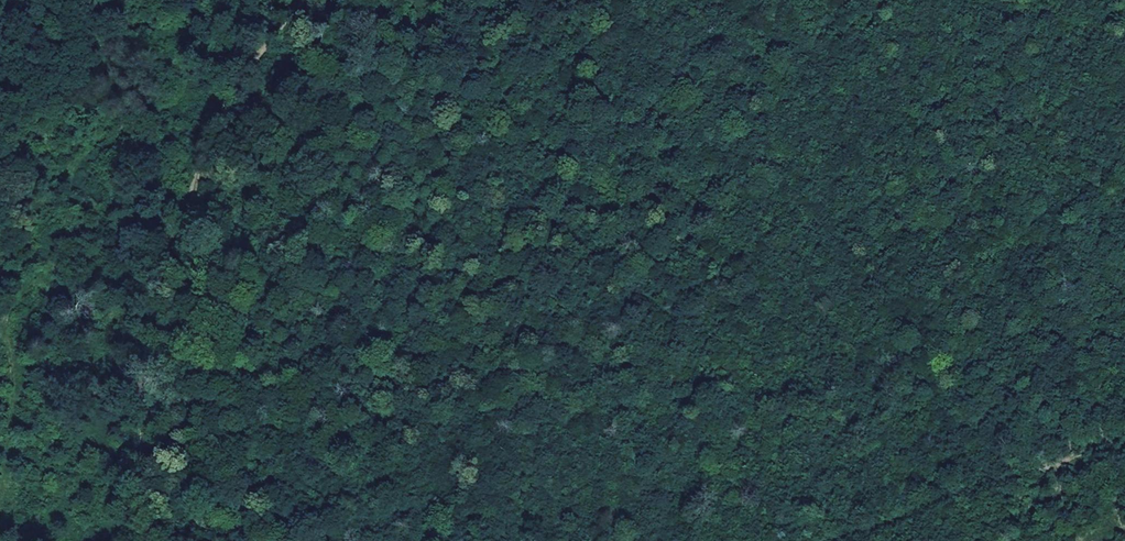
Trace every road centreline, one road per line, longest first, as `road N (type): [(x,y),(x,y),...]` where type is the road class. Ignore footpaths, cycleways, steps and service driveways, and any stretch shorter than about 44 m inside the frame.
road 1 (track): [(604,540),(614,420),(659,343),(699,192),(737,115),(841,0)]
road 2 (track): [(475,0),(381,139),(281,374),(274,540)]
road 3 (track): [(289,0),(269,18),(190,202),(139,407),(141,540)]

